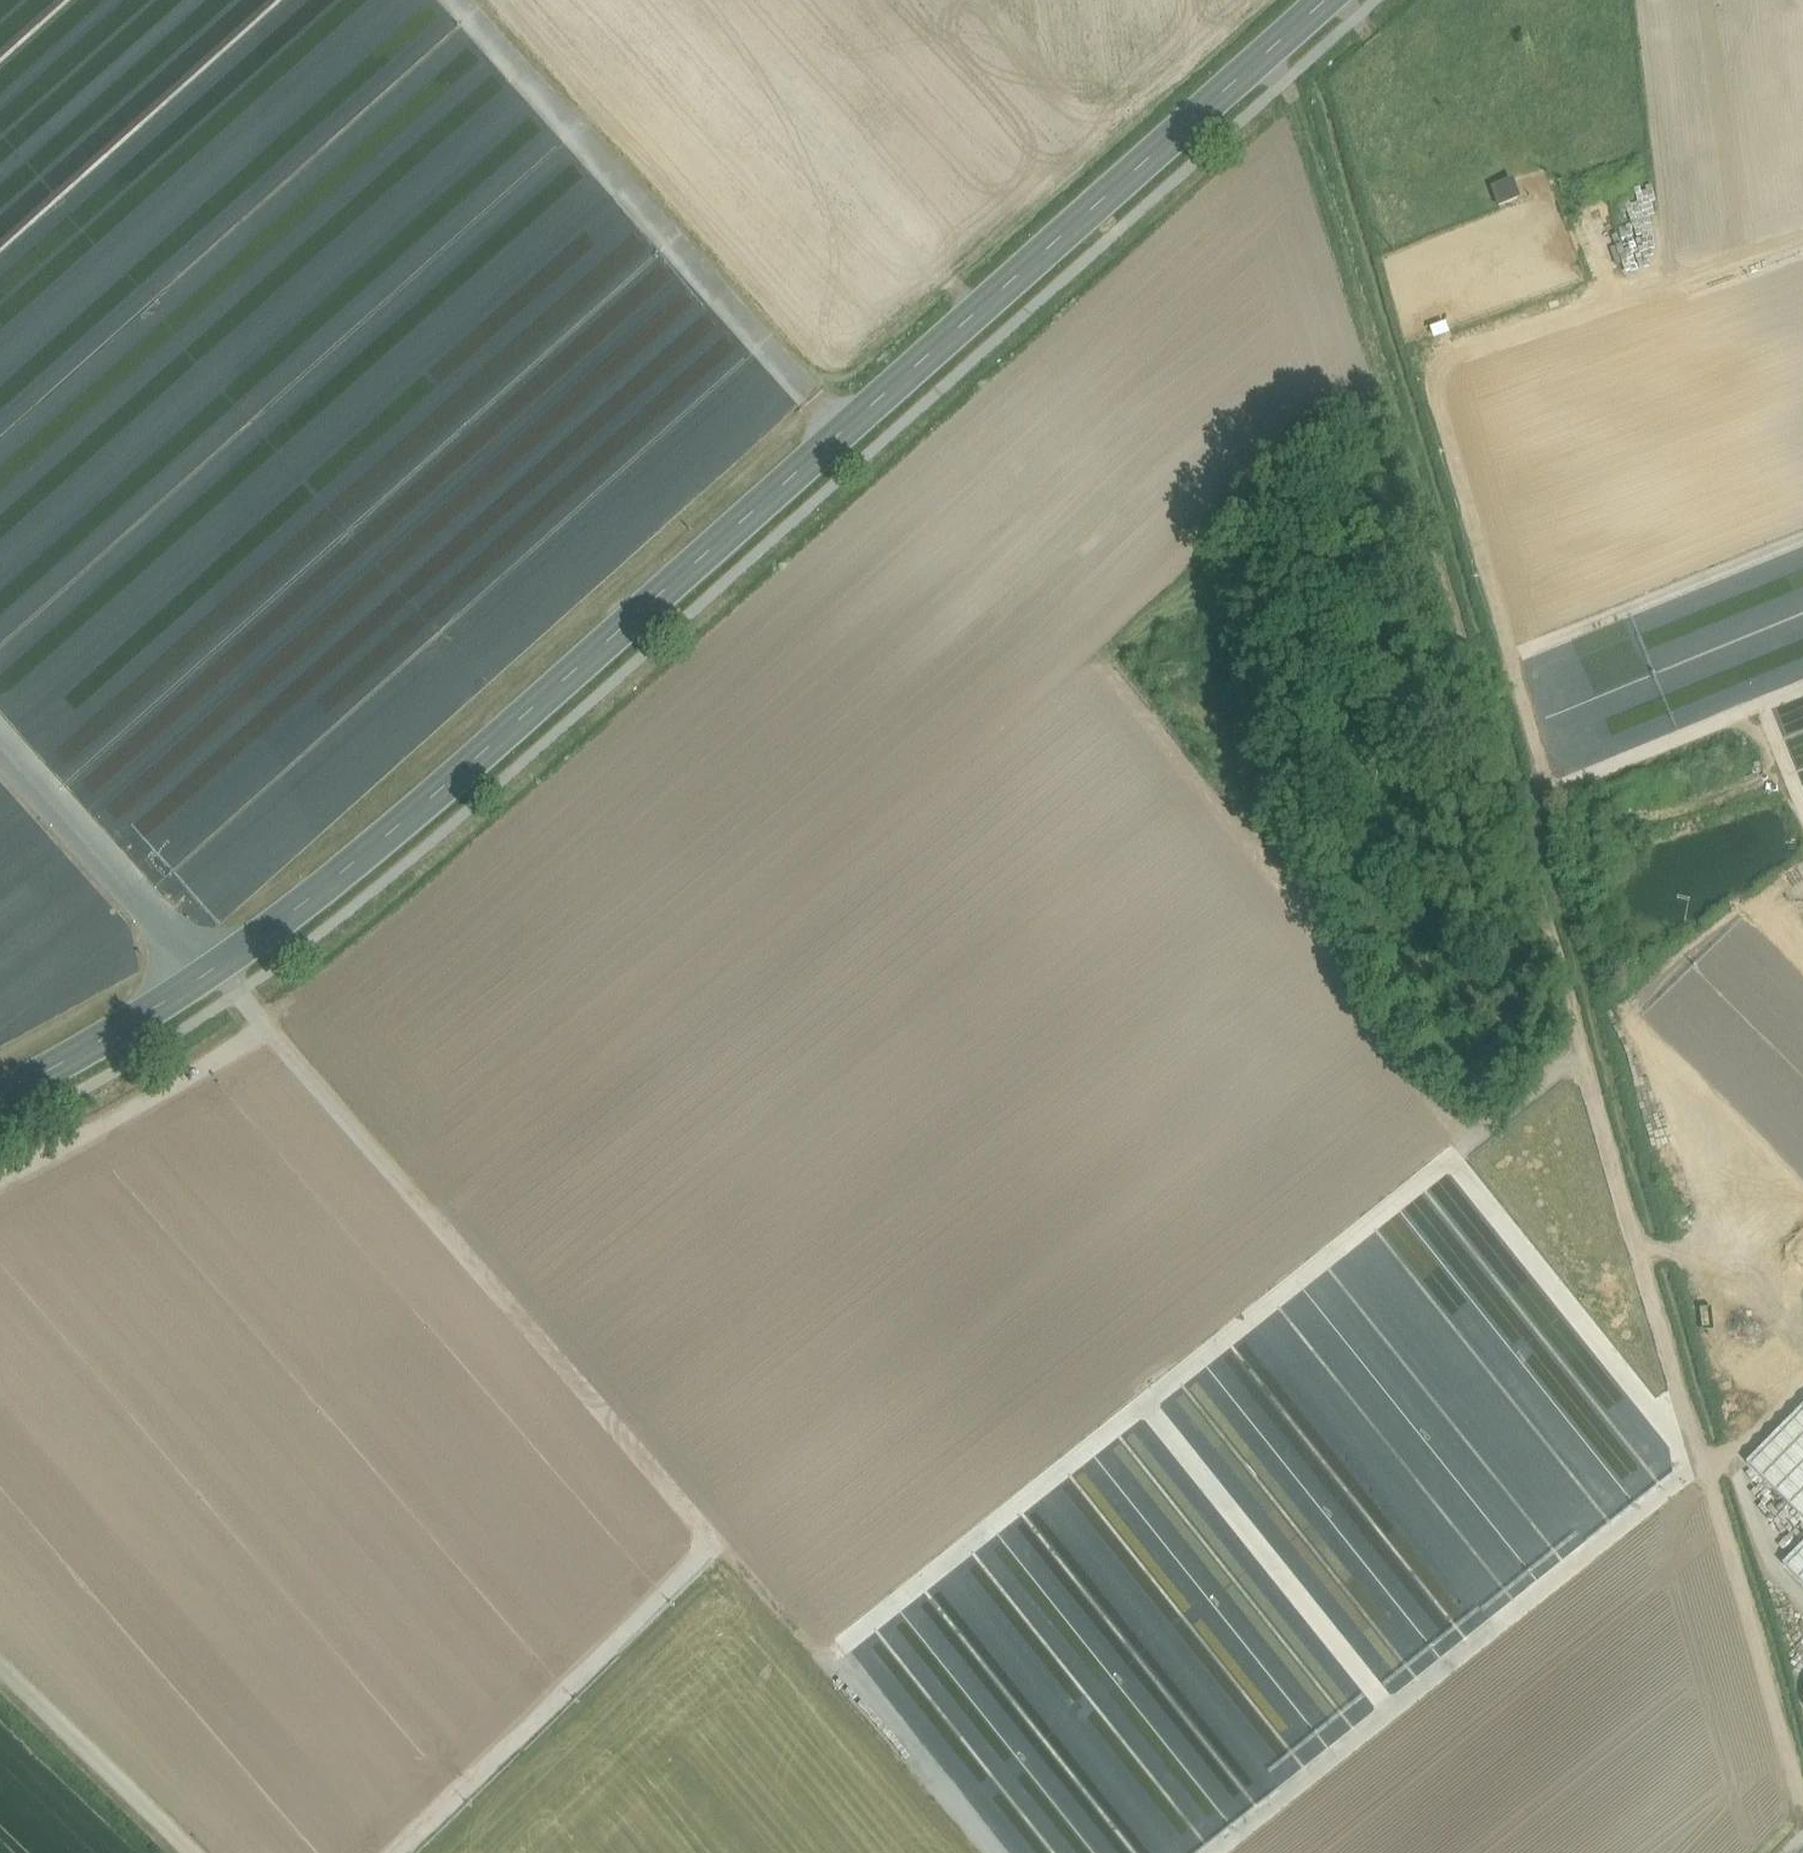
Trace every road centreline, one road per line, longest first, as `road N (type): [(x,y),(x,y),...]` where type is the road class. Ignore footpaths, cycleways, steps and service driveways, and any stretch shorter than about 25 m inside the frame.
road 1 (secondary): [(0,1093),(201,976),(478,755),(1333,0)]

